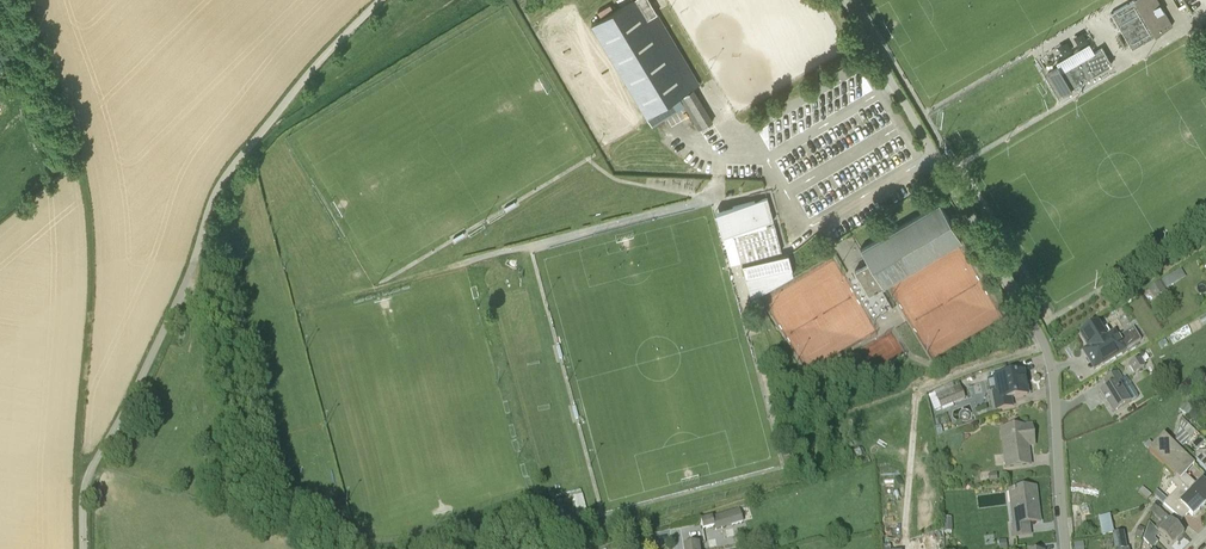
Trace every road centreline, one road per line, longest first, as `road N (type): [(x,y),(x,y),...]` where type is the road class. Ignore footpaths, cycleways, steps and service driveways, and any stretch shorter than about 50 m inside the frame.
road 1 (unclassified): [(380,0),(221,181),(183,287),(89,473),(83,548)]
road 2 (track): [(19,0),(84,193),(85,483)]
road 3 (unclassified): [(1045,346),(844,0)]
road 4 (residential): [(1066,548),(1045,346)]

